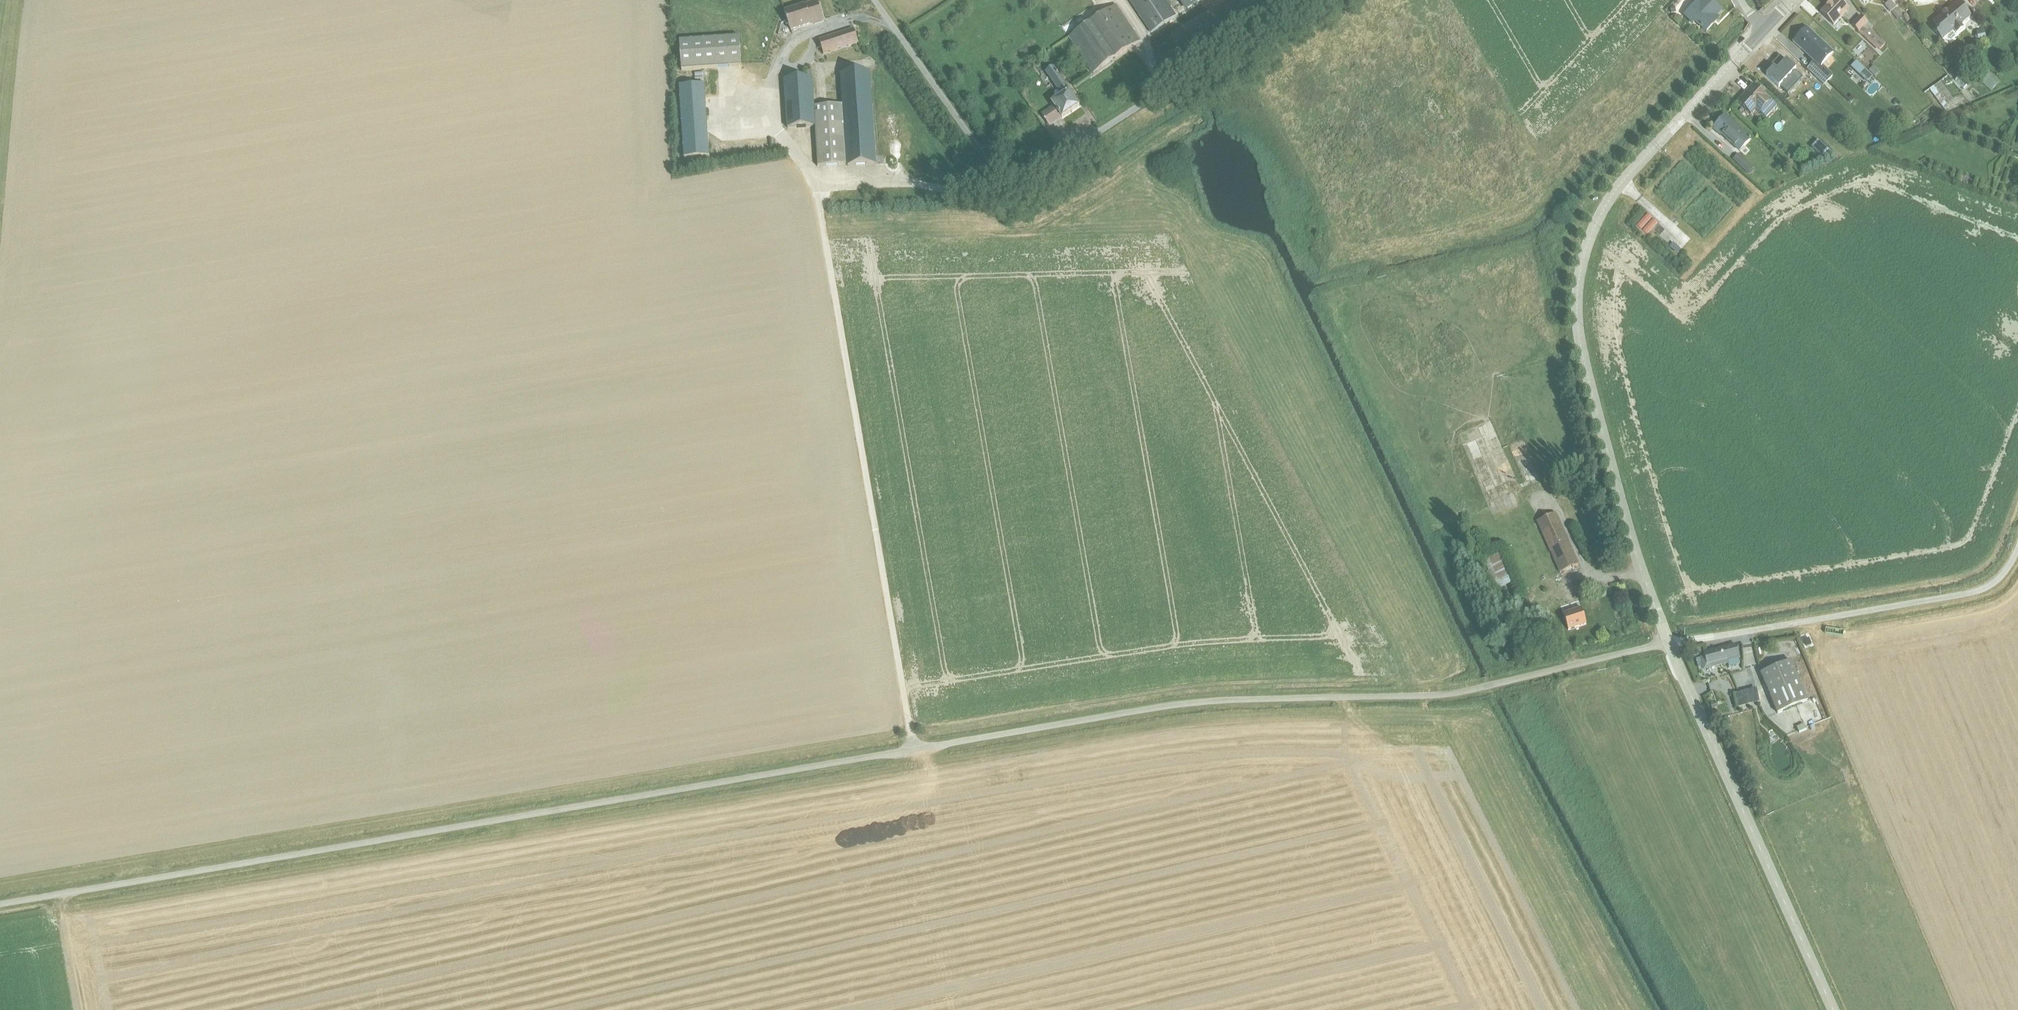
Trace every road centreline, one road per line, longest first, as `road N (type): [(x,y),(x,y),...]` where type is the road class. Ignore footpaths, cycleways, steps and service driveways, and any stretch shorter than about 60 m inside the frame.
road 1 (unclassified): [(1668,645),(1453,694),(1168,707),(0,905)]
road 2 (tertiary): [(1668,645),(1623,512),(1578,298),(1590,243),(1614,196),(1762,35)]
road 3 (unclassified): [(1311,0),(1055,164),(1015,181),(991,167),(874,0)]
road 4 (tertiary): [(1834,1009),(1668,645)]
road 5 (unclassified): [(2017,552),(1983,591),(1668,645)]

